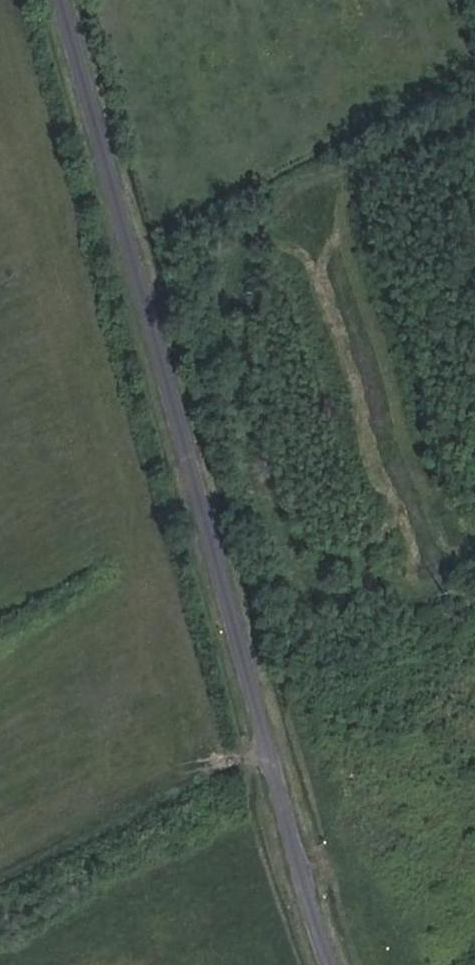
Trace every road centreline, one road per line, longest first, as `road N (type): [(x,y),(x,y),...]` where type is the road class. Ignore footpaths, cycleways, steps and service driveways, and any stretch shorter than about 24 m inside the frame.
road 1 (unclassified): [(337,964),(75,0)]

